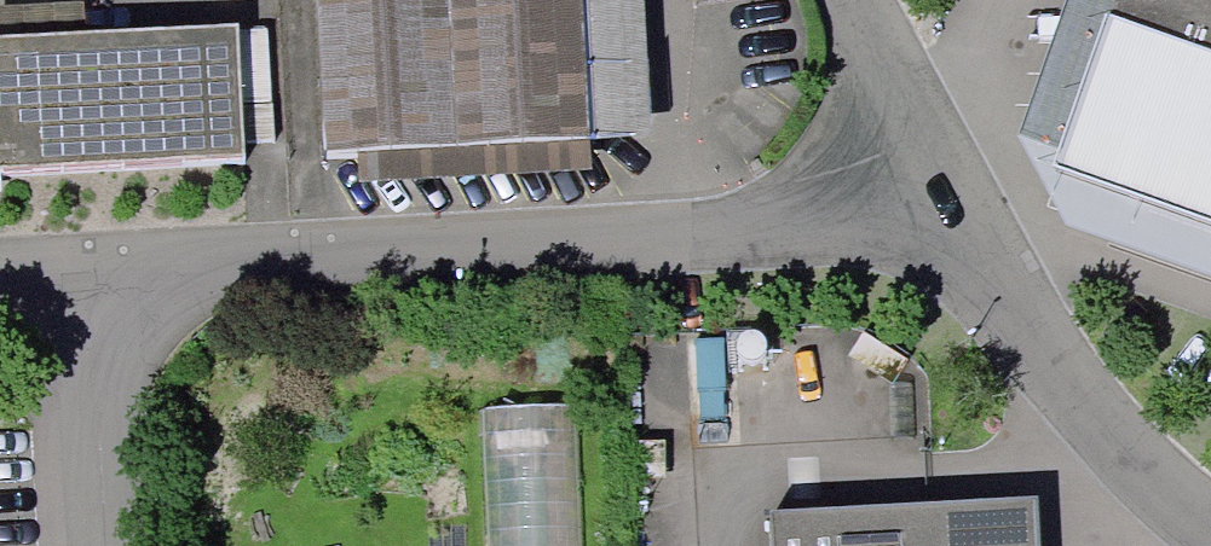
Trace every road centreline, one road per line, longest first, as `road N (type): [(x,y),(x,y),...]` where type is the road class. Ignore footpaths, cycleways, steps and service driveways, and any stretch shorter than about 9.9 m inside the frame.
road 1 (unclassified): [(965,216),(93,279)]
road 2 (unclassified): [(1210,527),(1166,499),(1109,444),(965,216)]
road 3 (unclassified): [(101,545),(93,279)]
road 4 (unclassified): [(965,216),(847,0)]

